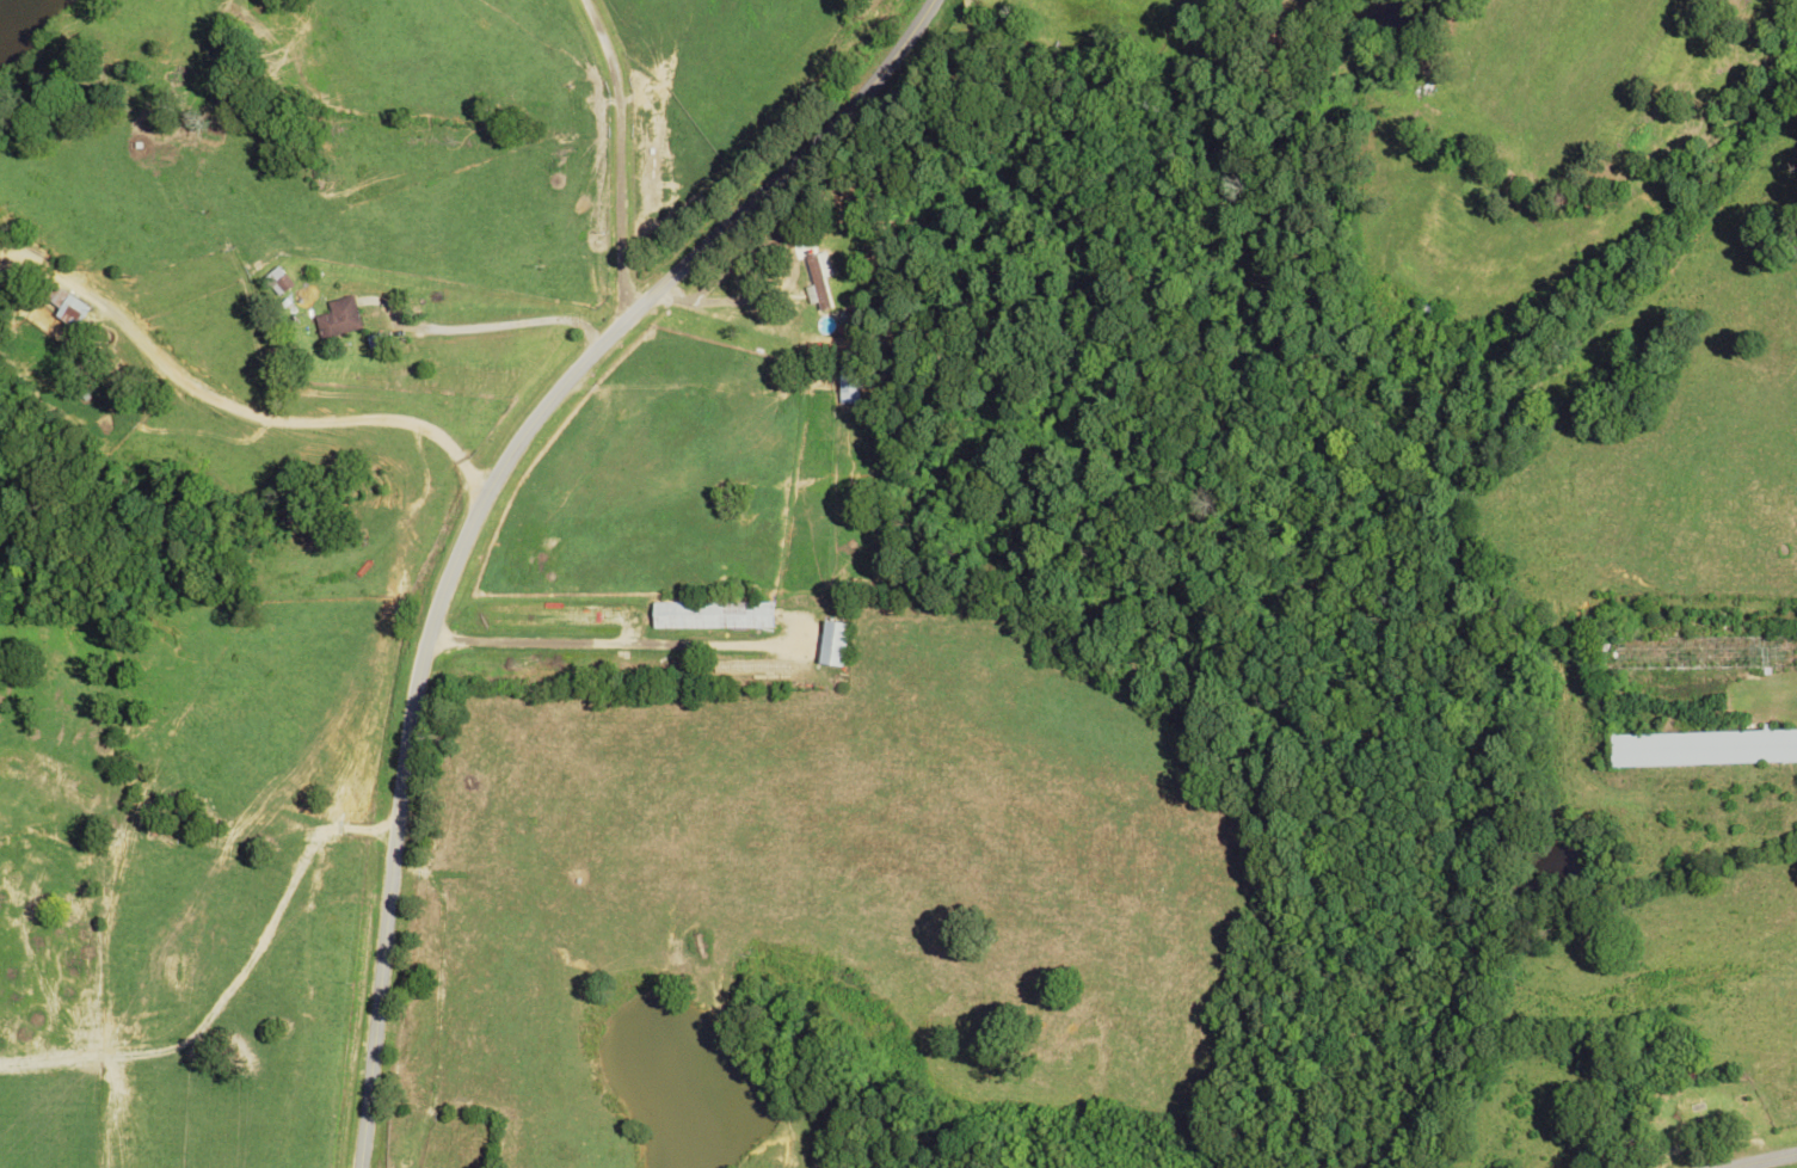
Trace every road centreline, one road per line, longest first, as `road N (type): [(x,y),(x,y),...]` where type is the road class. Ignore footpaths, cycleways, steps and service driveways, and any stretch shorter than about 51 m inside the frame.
road 1 (residential): [(360,1167),(411,714),(438,602),(479,503),(552,396),(836,122),(882,73),(929,0)]

